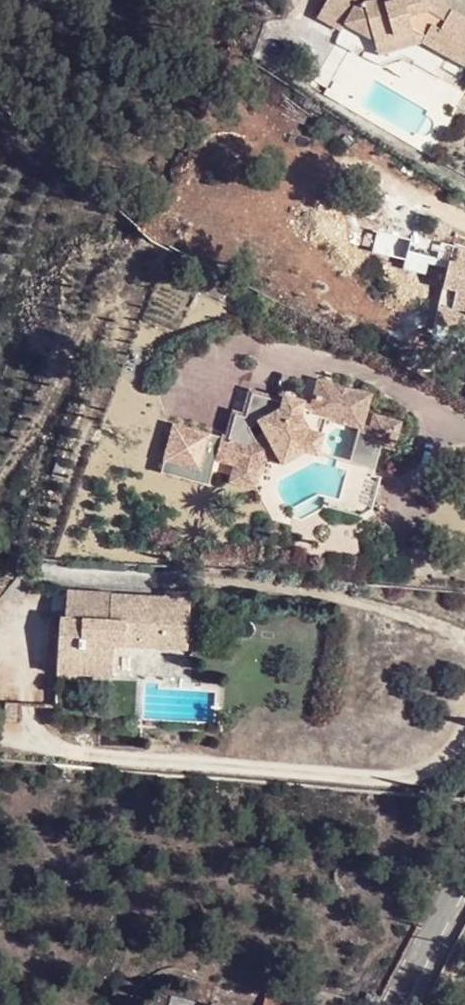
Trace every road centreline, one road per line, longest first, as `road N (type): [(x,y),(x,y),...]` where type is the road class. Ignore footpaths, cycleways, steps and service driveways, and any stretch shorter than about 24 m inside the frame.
road 1 (residential): [(464,867),(393,1004)]

